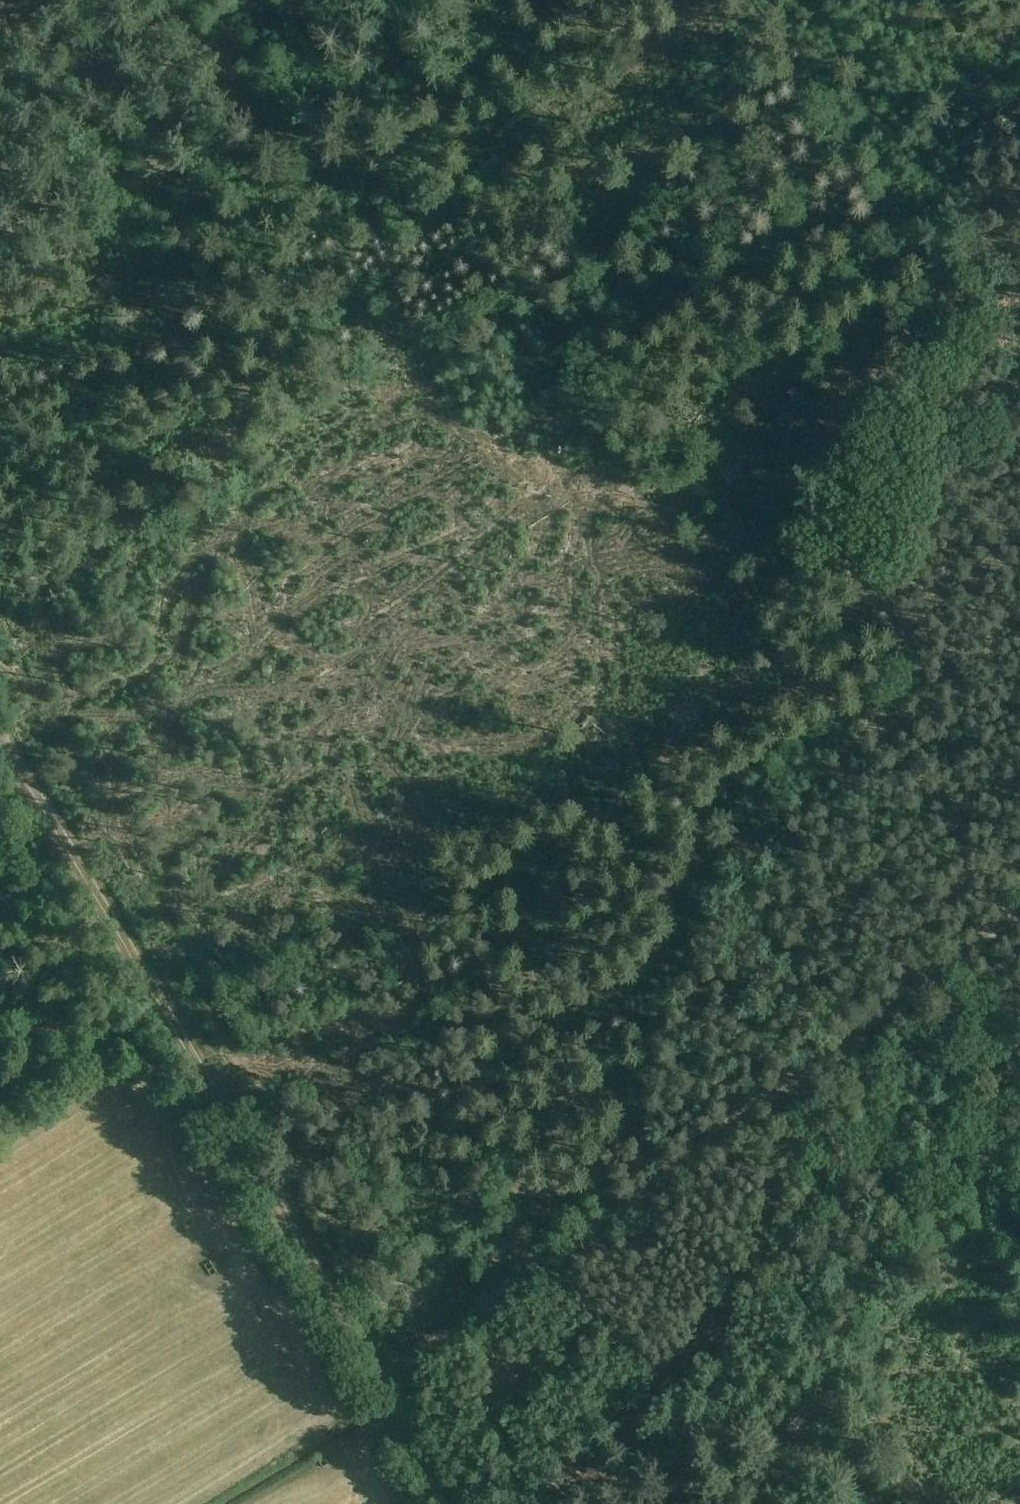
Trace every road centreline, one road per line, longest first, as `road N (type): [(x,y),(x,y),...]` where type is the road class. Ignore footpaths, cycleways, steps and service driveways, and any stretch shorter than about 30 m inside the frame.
road 1 (track): [(0,717),(383,1380)]
road 2 (track): [(383,1380),(456,1503)]

